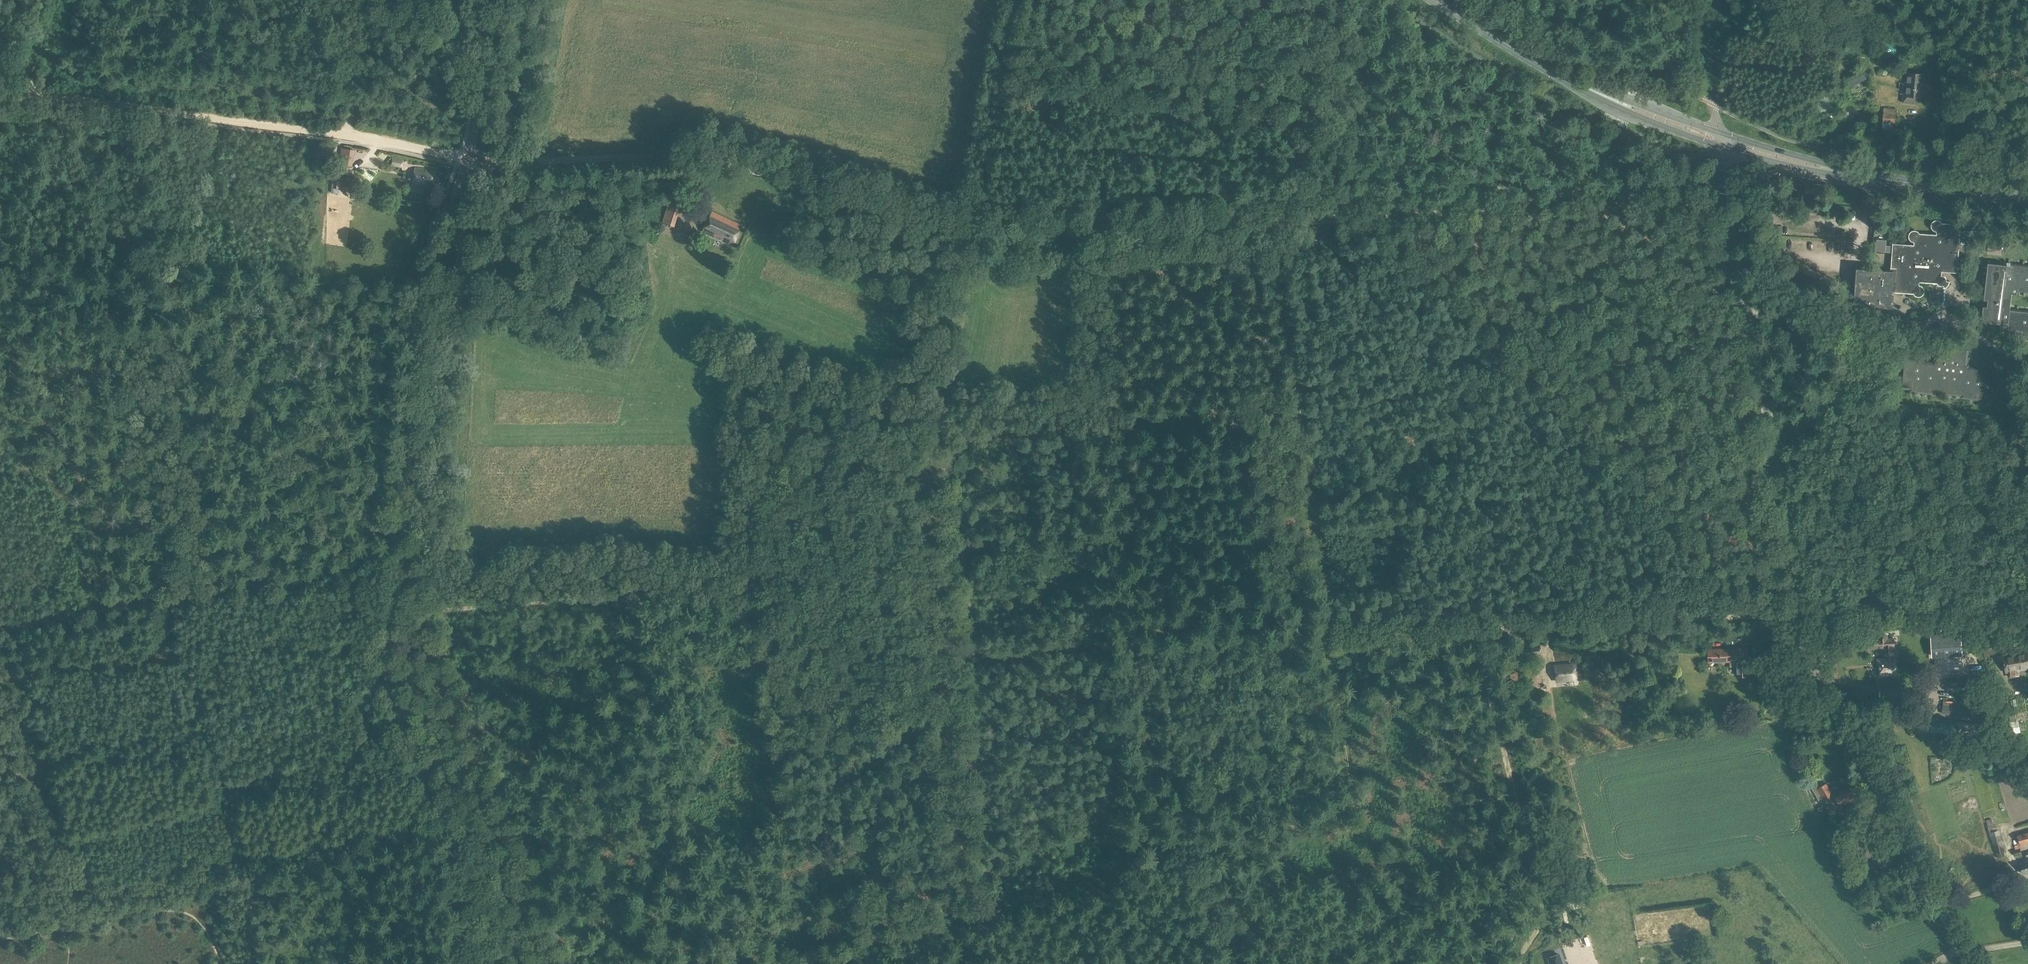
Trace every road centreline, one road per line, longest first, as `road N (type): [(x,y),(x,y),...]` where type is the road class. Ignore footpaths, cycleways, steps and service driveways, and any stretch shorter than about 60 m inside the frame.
road 1 (track): [(42,95),(503,160),(709,159),(977,226)]
road 2 (track): [(1243,963),(1209,852),(1322,821),(1346,804),(1329,637),(1586,624)]
road 3 (unclassified): [(1963,946),(1811,663),(1747,319)]
road 4 (track): [(346,570),(42,95)]
road 5 (track): [(1586,624),(2027,598)]
road 6 (track): [(960,662),(939,410),(977,226)]
road 7 (track): [(399,591),(424,305),(464,166)]
road 8 (track): [(1329,637),(1274,226)]
road 9 (track): [(459,963),(451,827),(394,661),(399,591)]
road 10 (track): [(977,226),(1347,218)]
road 11 (track): [(1326,615),(960,662)]
road 12 (track): [(1353,218),(1717,175)]
road 13 (track): [(1520,963),(1540,910),(1475,631)]
road 14 (secondary): [(1719,146),(1584,93),(1433,0)]
road 15 (secondary): [(2027,198),(1719,146)]
road 16 (track): [(1353,218),(1560,421)]
road 17 (track): [(1773,614),(1560,421)]
road 18 (track): [(0,940),(179,911),(206,929),(223,963)]
road 19 (track): [(980,907),(1209,852)]
road 20 (track): [(977,226),(1024,0)]
road 21 (track): [(1586,624),(1560,421)]
road 22 (unclassified): [(1719,146),(1717,175),(1747,319)]
road 23 (track): [(1365,43),(1347,218)]
road 24 (track): [(464,166),(485,69),(488,0)]
road 25 (track): [(1709,103),(1594,0)]
road 26 (track): [(371,0),(350,133)]

